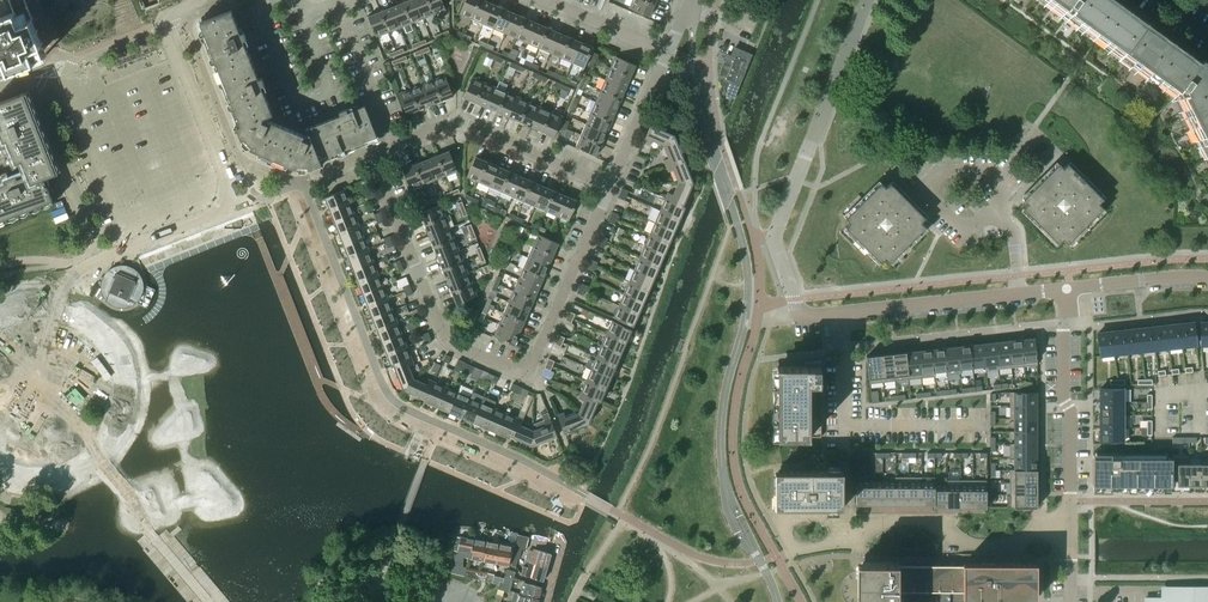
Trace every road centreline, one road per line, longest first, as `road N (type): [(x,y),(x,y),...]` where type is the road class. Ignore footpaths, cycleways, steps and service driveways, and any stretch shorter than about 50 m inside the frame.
road 1 (residential): [(375,155),(447,344),(525,377),(608,188)]
road 2 (unclassified): [(801,318),(774,240),(867,0)]
road 3 (residential): [(1070,526),(1013,543),(965,544),(920,518),(841,534)]
road 4 (residential): [(1070,526),(1065,289)]
road 5 (residential): [(1019,294),(801,318)]
road 6 (residential): [(996,215),(1003,183),(994,176),(938,172),(926,191),(967,230)]
road 7 (unclassified): [(608,188),(459,122)]
road 8 (residential): [(397,146),(341,0)]
road 9 (residential): [(608,188),(665,52)]
road 10 (residential): [(1207,277),(1065,289)]
road 11 (residential): [(545,0),(665,52)]

